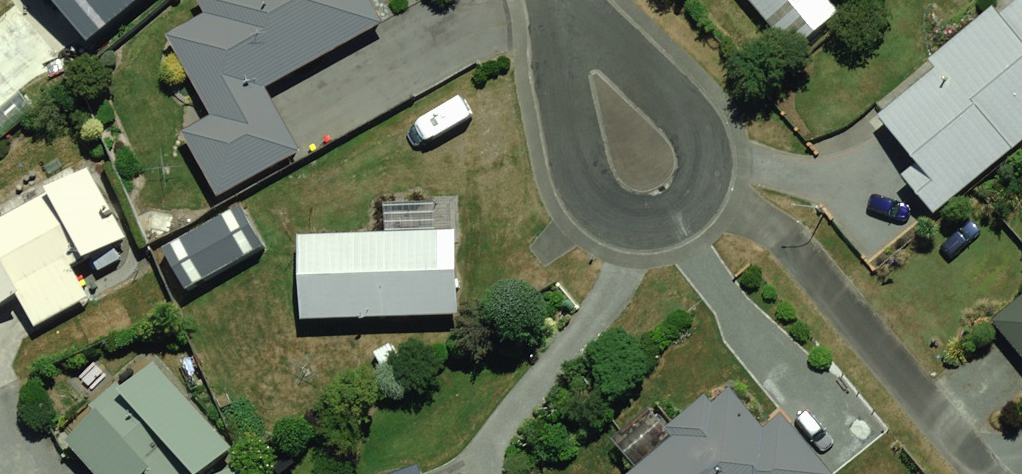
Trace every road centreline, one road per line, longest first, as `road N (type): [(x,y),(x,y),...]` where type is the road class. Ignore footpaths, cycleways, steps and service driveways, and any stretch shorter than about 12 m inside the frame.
road 1 (residential): [(578,0),(711,157),(683,204),(636,221),(588,195)]
road 2 (residential): [(588,195),(539,0)]

